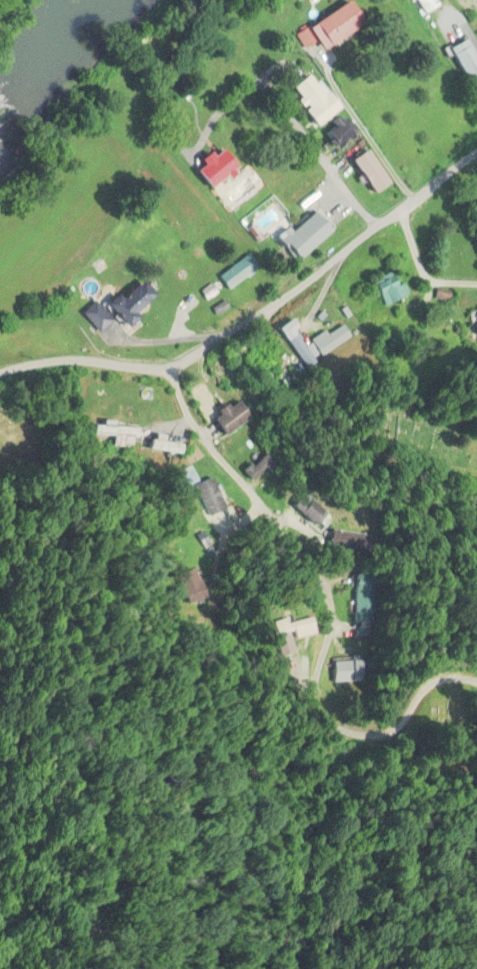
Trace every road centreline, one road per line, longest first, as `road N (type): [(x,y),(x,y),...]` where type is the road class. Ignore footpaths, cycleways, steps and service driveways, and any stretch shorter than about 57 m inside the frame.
road 1 (residential): [(0,374),(54,361),(168,372),(320,275),(476,156)]
road 2 (residential): [(364,733),(326,722),(314,695),(331,597),(208,449),(168,372)]
road 3 (residential): [(380,228),(278,94),(227,94),(155,133)]
road 4 (residential): [(476,684),(456,678),(433,686),(391,735),(364,733)]

